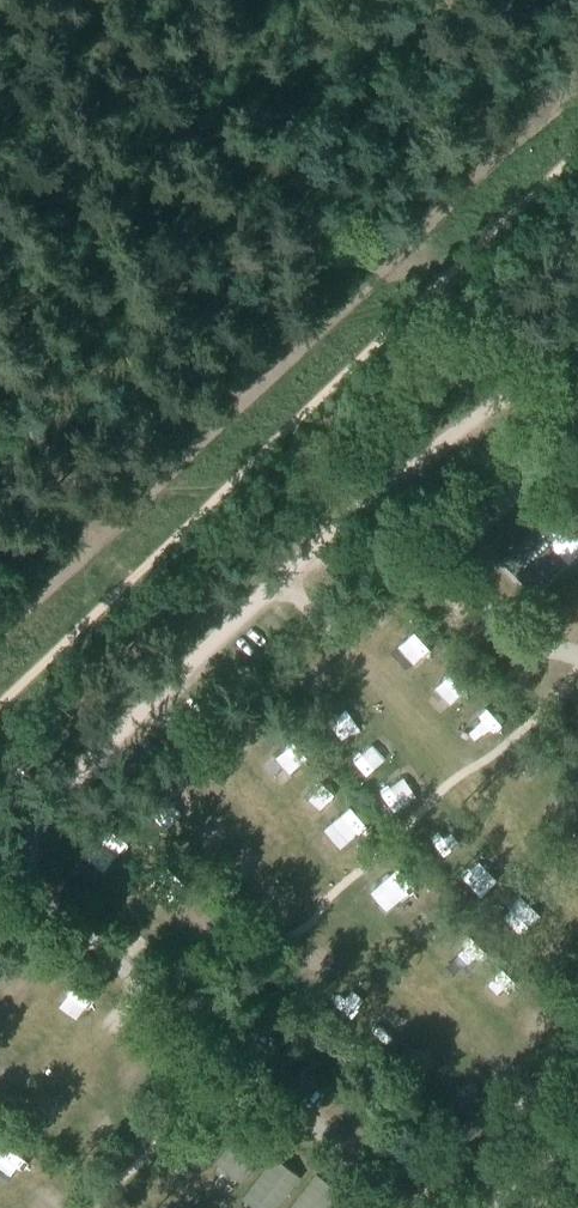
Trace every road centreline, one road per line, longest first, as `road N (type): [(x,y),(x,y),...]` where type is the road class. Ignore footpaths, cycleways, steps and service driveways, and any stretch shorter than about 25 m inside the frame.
road 1 (track): [(577,65),(89,535)]
road 2 (track): [(0,385),(89,535)]
road 3 (track): [(89,535),(0,621)]

